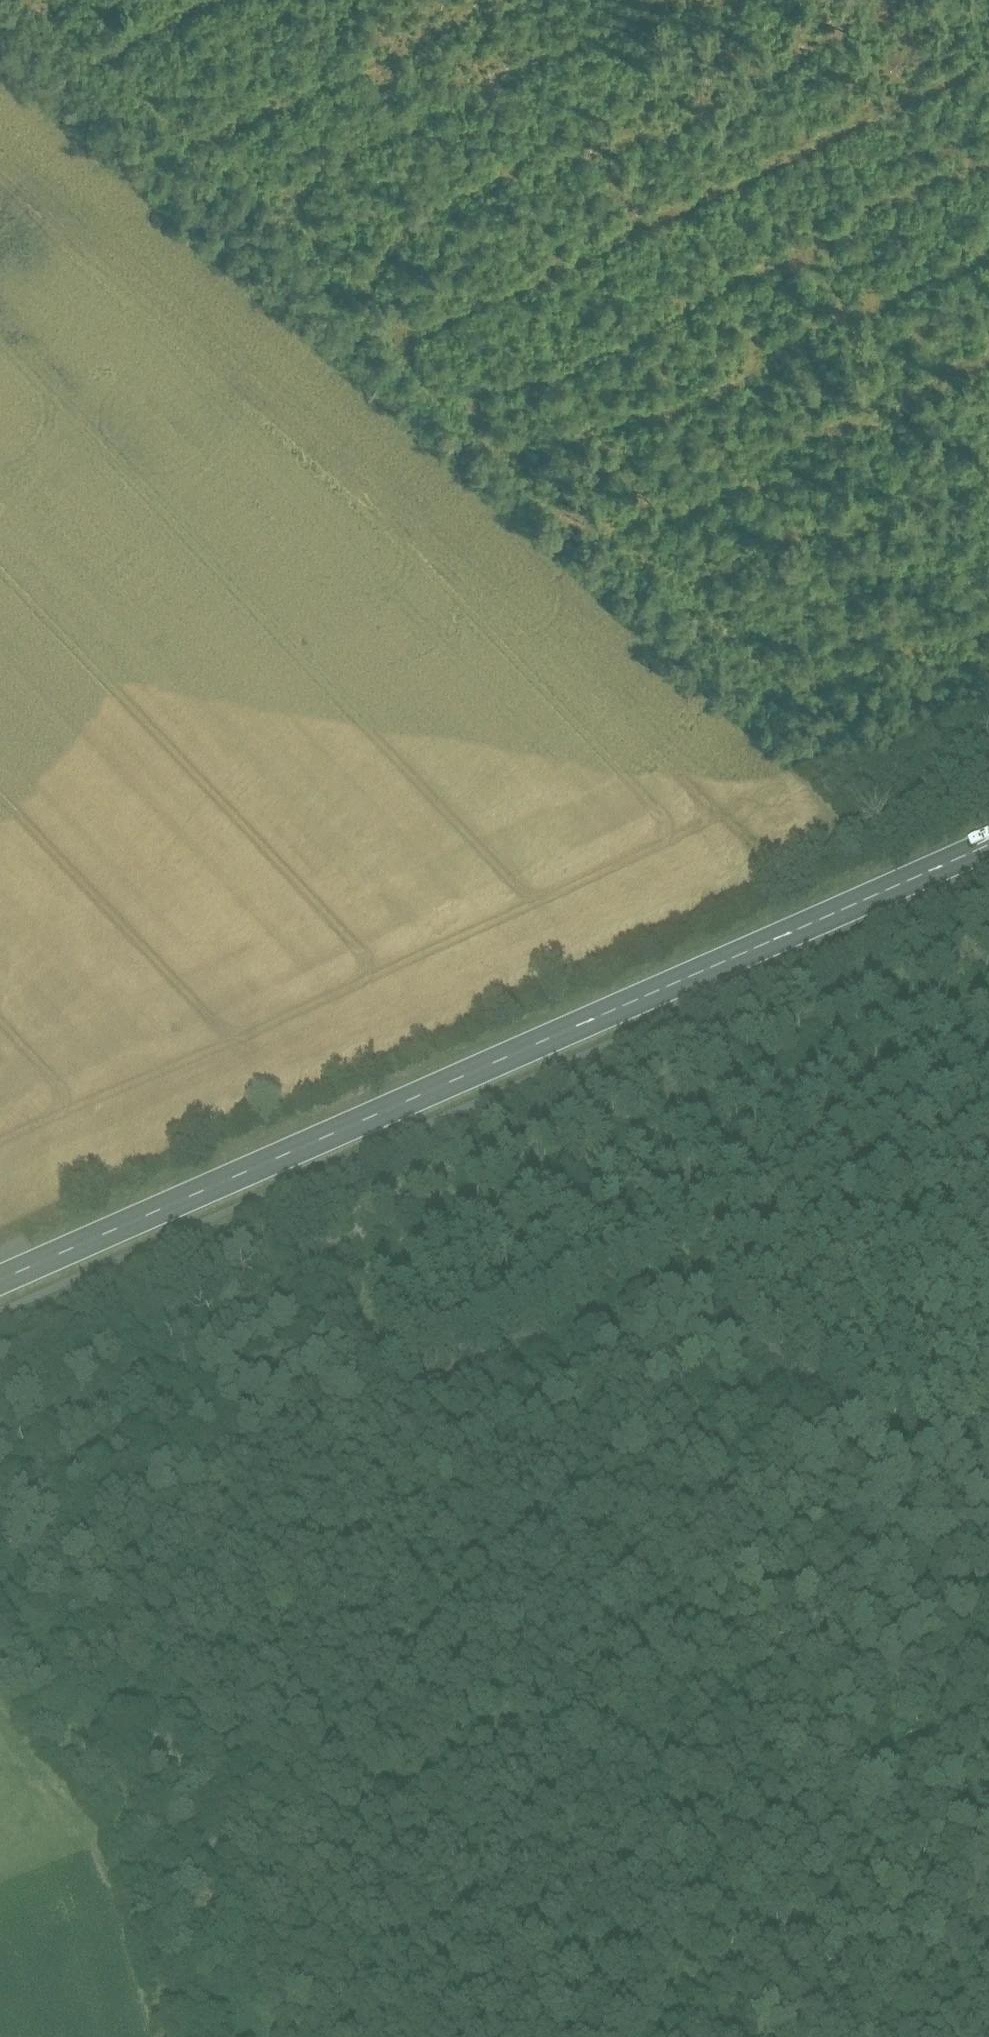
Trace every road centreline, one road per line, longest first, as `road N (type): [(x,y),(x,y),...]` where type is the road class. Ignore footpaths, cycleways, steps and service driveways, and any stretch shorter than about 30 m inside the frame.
road 1 (primary): [(0,1287),(988,851)]

